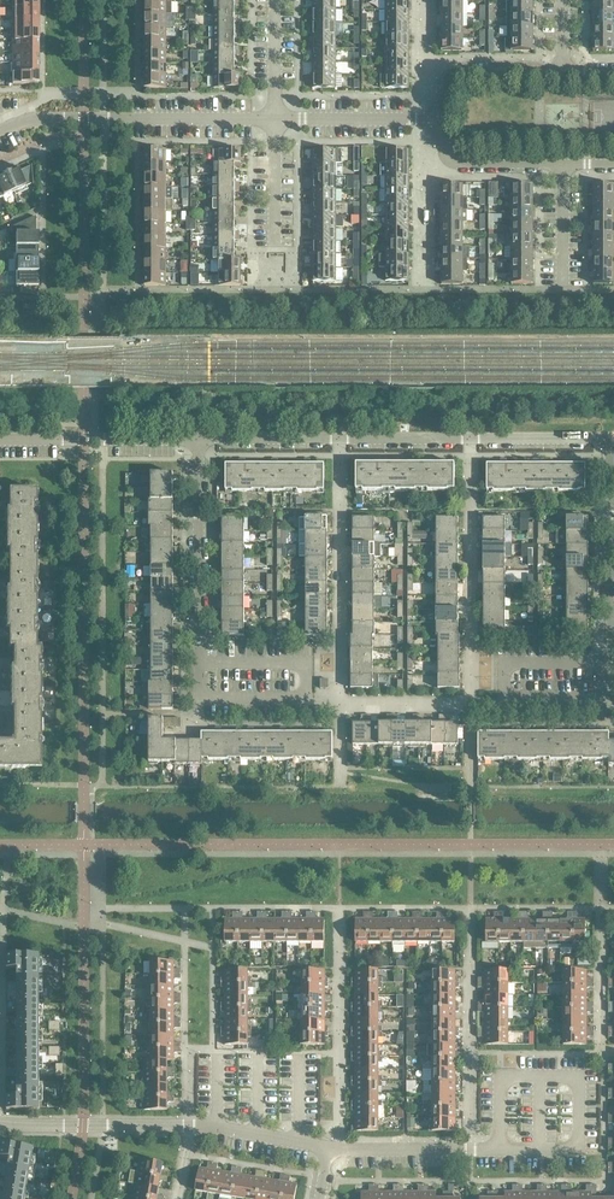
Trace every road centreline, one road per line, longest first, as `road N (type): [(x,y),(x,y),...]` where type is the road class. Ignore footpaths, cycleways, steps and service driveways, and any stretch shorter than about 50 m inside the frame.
road 1 (residential): [(196,441),(602,438)]
road 2 (residential): [(313,702),(199,701),(196,441)]
road 3 (residential): [(505,704),(607,702),(602,438)]
road 4 (residential): [(330,1148),(193,1123),(0,1125)]
road 5 (residential): [(0,130),(48,113),(276,119)]
road 6 (residential): [(581,1152),(330,1148)]
road 7 (residential): [(564,70),(453,71),(443,77),(441,120)]
road 8 (residential): [(276,119),(441,120)]
road 9 (residential): [(441,120),(449,161),(563,165)]
road 10 (residential): [(276,255),(276,119)]
road 11 (residential): [(564,288),(563,165)]

